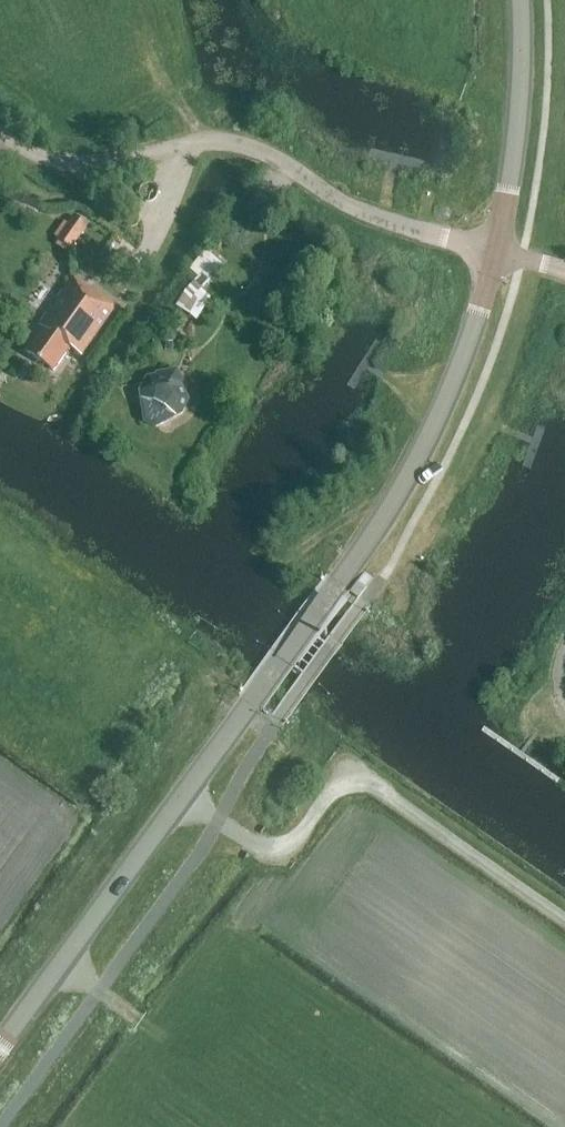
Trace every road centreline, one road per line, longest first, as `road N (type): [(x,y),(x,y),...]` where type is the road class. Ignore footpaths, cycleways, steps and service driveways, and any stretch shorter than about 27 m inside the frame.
road 1 (tertiary): [(0,1047),(375,533),(421,453),(495,251),(516,121),(518,0)]
road 2 (track): [(0,135),(32,157),(71,169),(196,140),(242,143),(372,217),(564,271)]
road 3 (track): [(564,920),(364,784),(331,793),(288,849),(267,850)]

